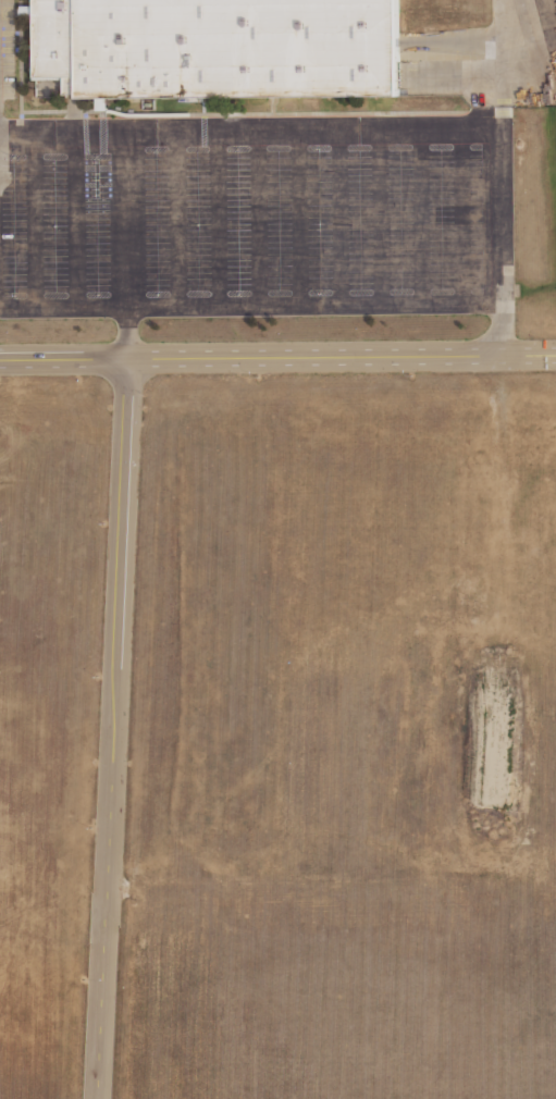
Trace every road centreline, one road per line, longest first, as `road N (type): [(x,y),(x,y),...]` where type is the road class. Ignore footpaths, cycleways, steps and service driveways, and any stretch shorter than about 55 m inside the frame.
road 1 (residential): [(97,1098),(127,357)]
road 2 (residential): [(0,358),(555,353)]

